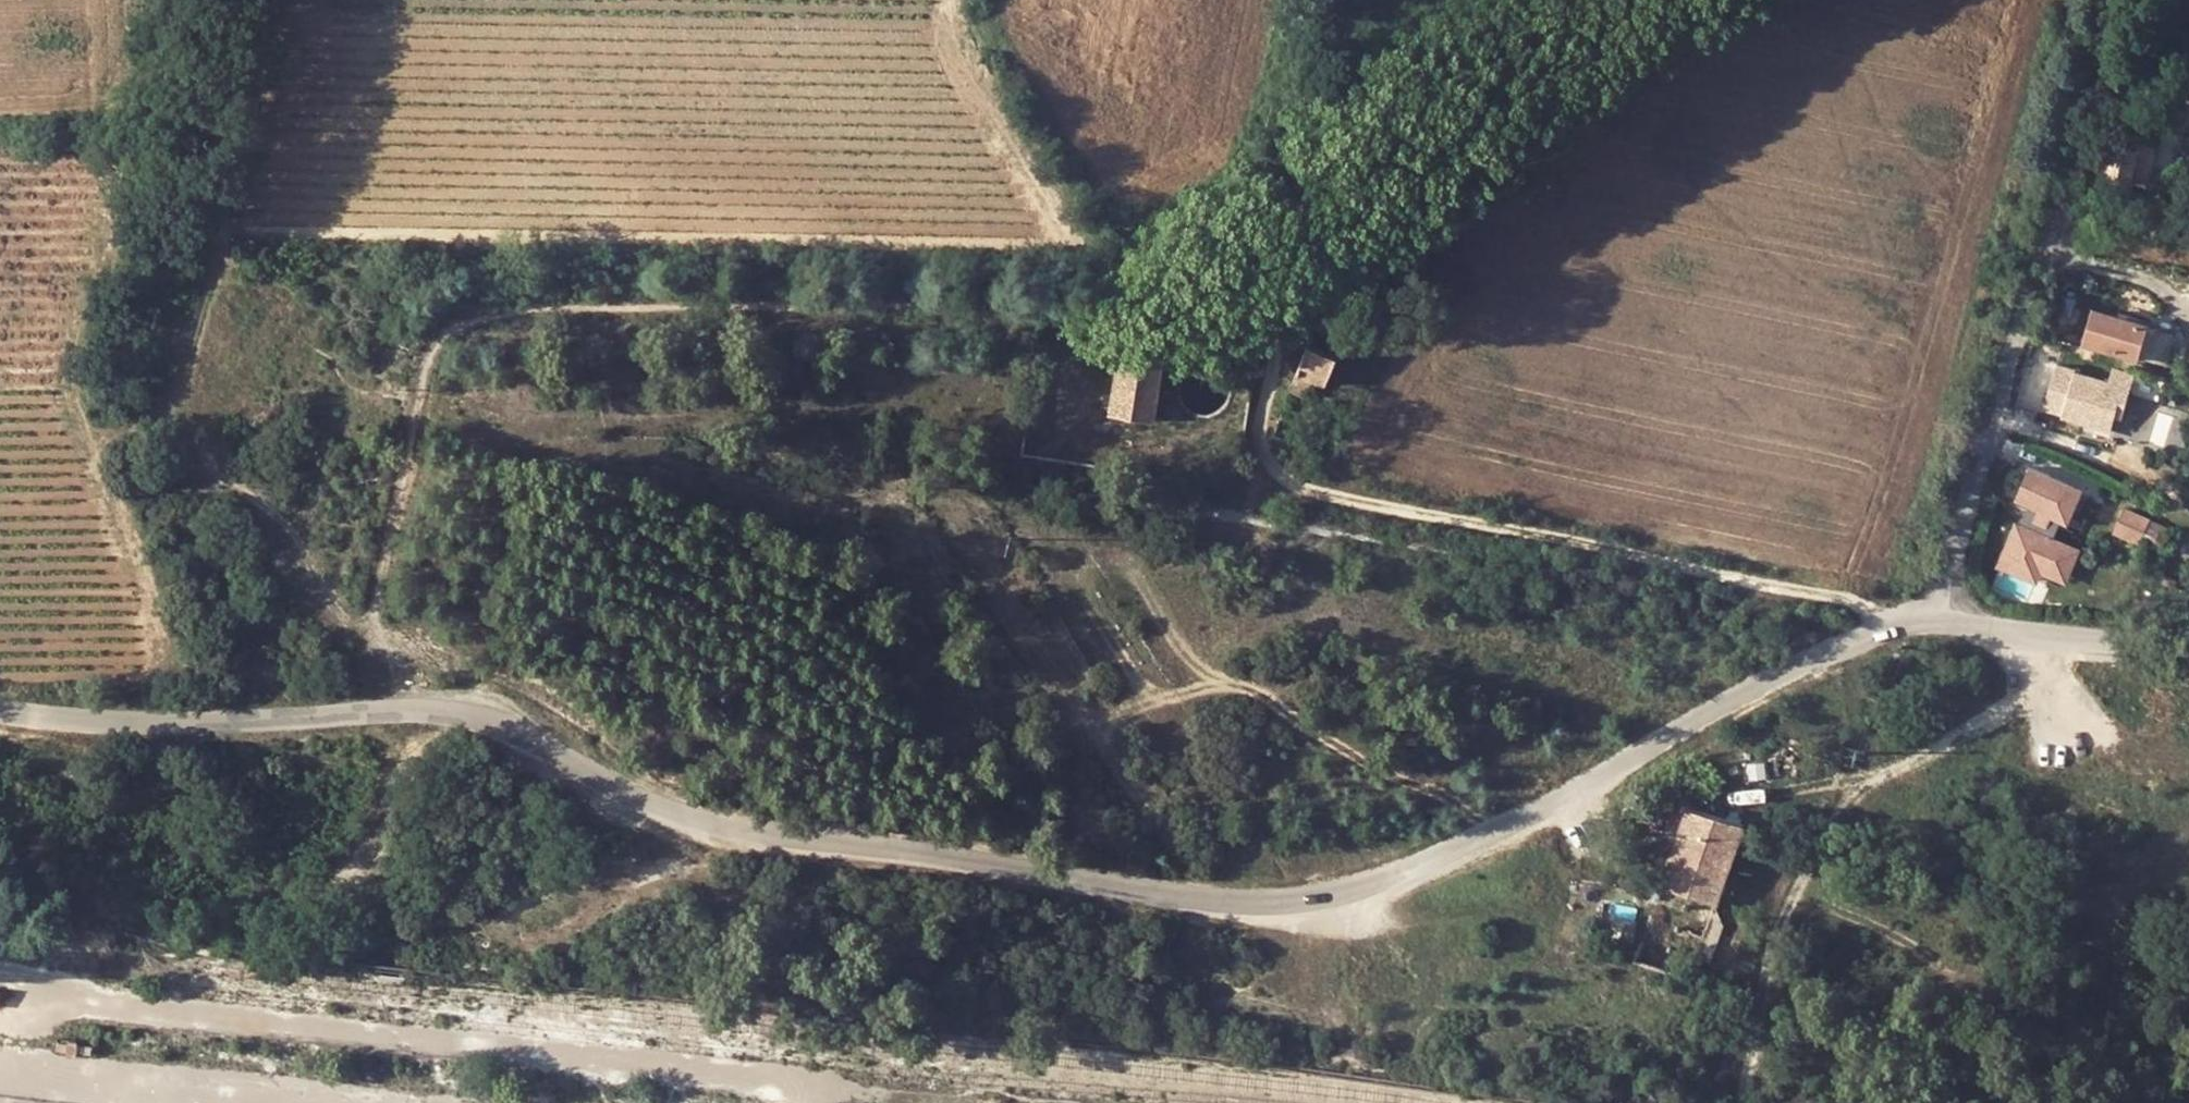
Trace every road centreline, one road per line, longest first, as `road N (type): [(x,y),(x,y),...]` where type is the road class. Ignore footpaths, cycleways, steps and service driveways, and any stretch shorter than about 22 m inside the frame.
road 1 (unclassified): [(1938,616),(1875,629),(1362,893),(1312,906),(1248,908),(742,832),(672,813),(457,712),(165,727),(0,709)]
road 2 (track): [(371,635),(427,369),(442,341),(478,321),(544,309),(1163,290),(1221,270),(1590,0)]
road 3 (track): [(428,710),(371,635),(312,582),(263,509),(211,467),(179,411),(159,411),(100,442),(90,405),(146,276),(171,142),(162,0)]
road 4 (track): [(1885,627),(1856,602),(1298,486),(1269,467),(1255,442),(1274,339),(1264,310),(1221,270)]
road 5 (track): [(796,1102),(783,1083),(78,1003),(0,1022)]
road 6 (track): [(1209,902),(994,568),(1004,536),(1032,527),(1120,543),(1185,651),(1217,683)]
road 7 (unclassified): [(2116,0),(2089,74),(1938,616)]
road 8 (track): [(2037,635),(2018,700),(1901,766),(1833,823),(1778,929),(1742,1102)]
road 9 (track): [(1492,826),(1368,763),(1249,687),(1217,683),(1120,712),(1099,737)]
road 10 (track): [(212,0),(224,208),(179,411)]
road 11 (track): [(1092,292),(949,0)]
road 12 (unclassified): [(1938,616),(2074,642),(2188,651)]
road 13 (track): [(0,1075),(244,1102)]
road 14 (track): [(1962,981),(1896,937),(1796,895)]

